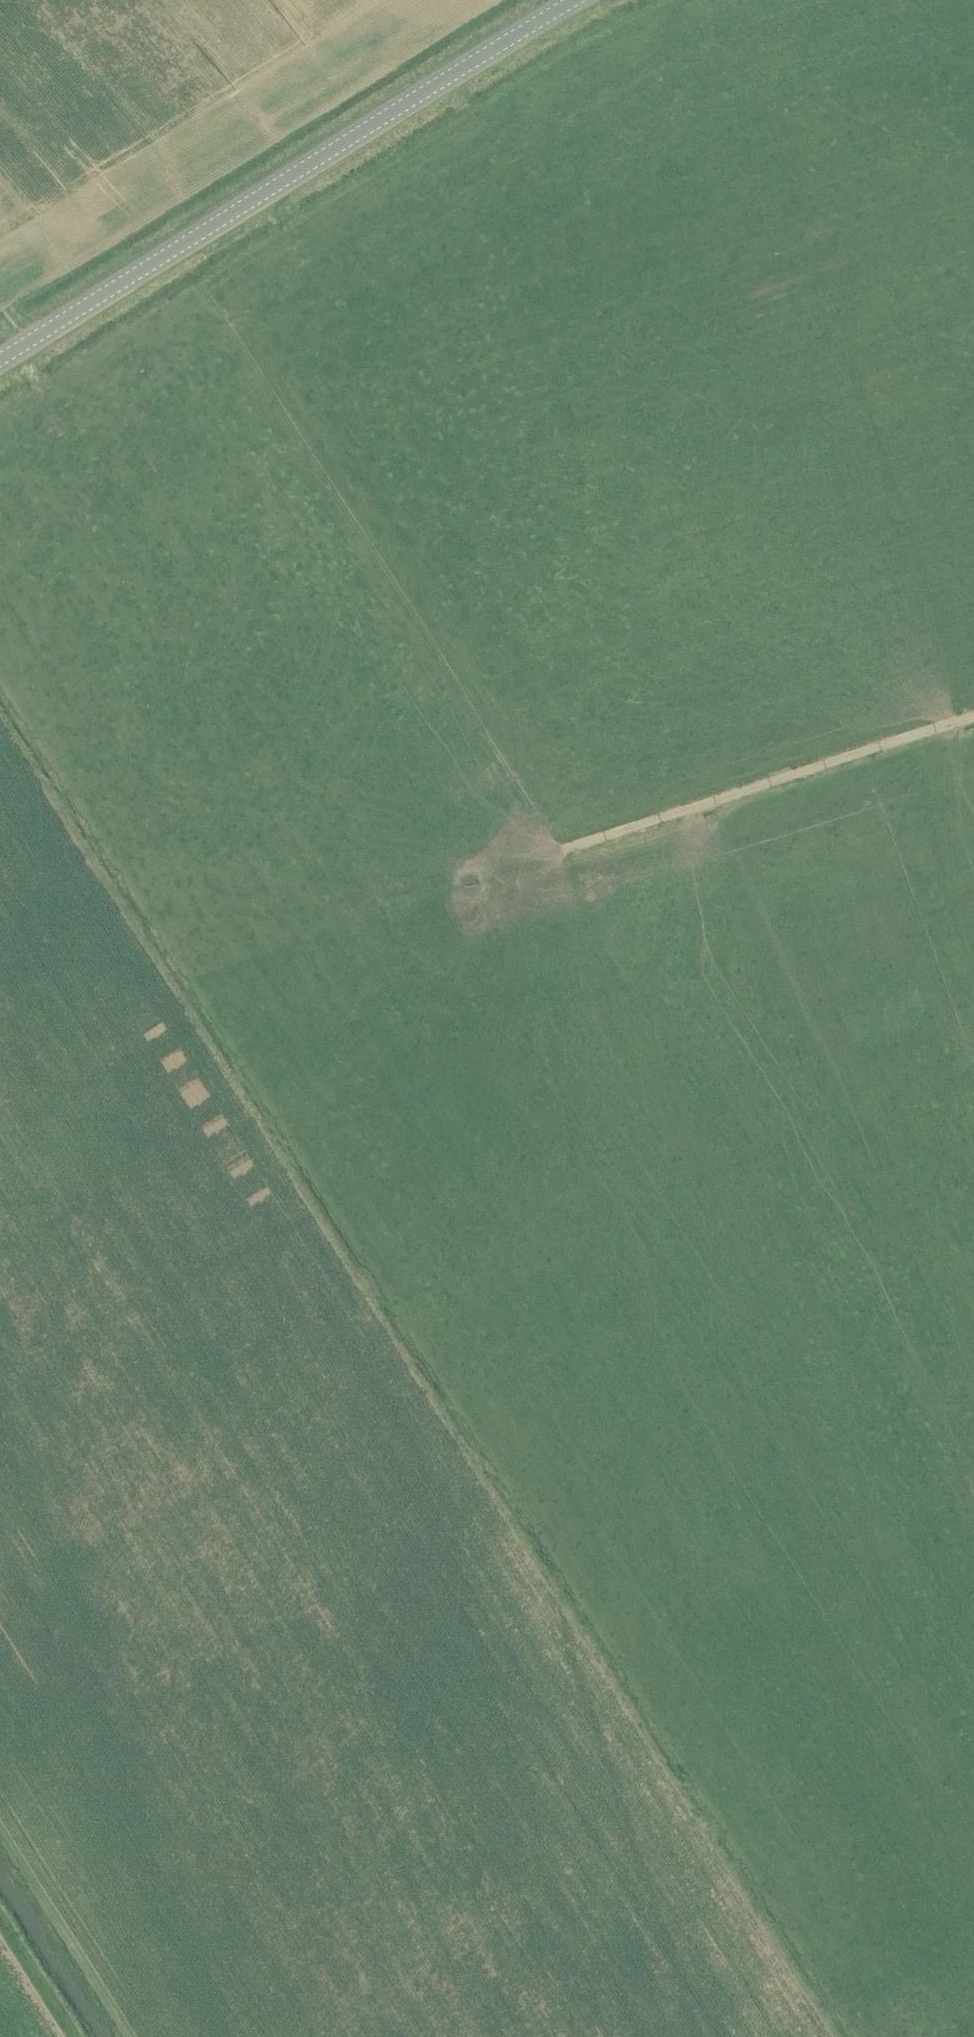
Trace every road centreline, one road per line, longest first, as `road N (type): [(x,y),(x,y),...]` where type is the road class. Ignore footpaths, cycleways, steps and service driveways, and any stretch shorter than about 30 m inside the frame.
road 1 (tertiary): [(0,361),(574,0)]

